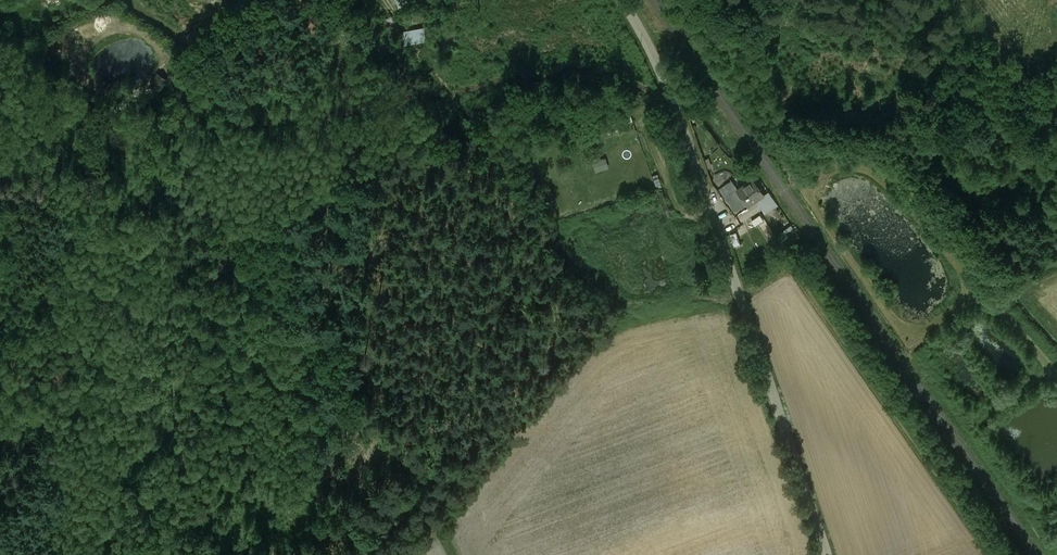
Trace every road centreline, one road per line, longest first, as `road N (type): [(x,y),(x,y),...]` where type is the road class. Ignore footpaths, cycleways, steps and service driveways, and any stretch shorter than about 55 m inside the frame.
road 1 (track): [(1056,374),(881,168),(844,161),(824,168),(816,189),(824,212),(1056,542)]
road 2 (unclassified): [(620,0),(663,75),(828,554)]

